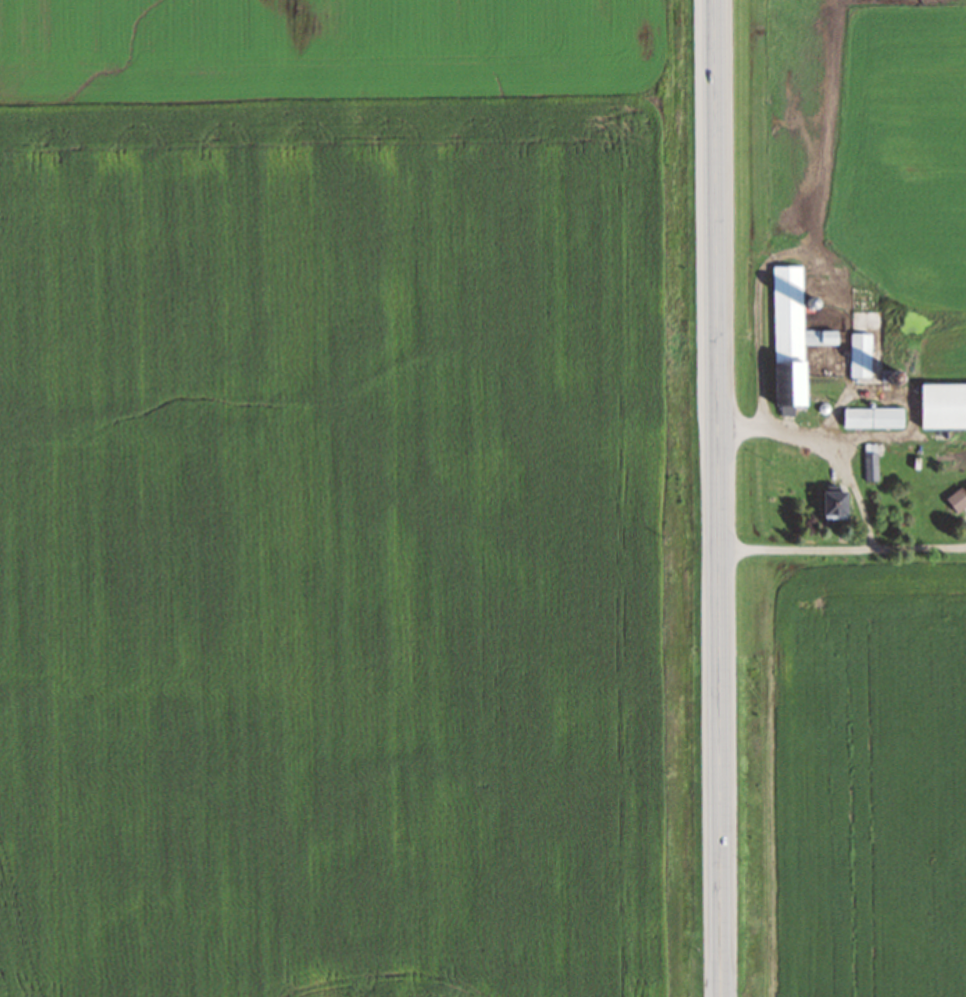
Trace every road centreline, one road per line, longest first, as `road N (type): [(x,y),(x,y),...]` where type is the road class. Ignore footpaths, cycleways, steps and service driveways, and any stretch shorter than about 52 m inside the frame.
road 1 (primary): [(723,996),(713,0)]

